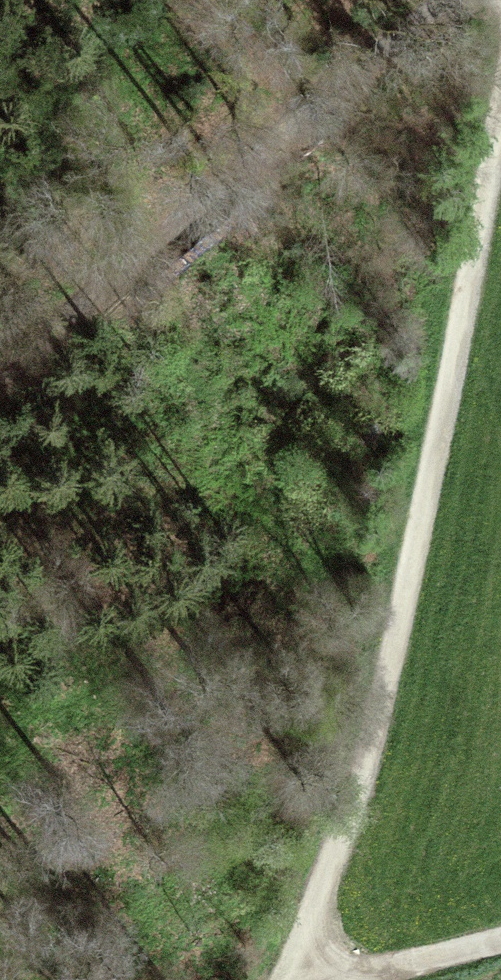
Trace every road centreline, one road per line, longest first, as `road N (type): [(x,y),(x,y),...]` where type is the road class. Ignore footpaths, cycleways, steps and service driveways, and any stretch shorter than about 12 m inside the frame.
road 1 (track): [(296,979),(364,794),(500,148)]
road 2 (track): [(0,380),(314,104),(456,0)]
road 3 (track): [(340,979),(500,938)]

